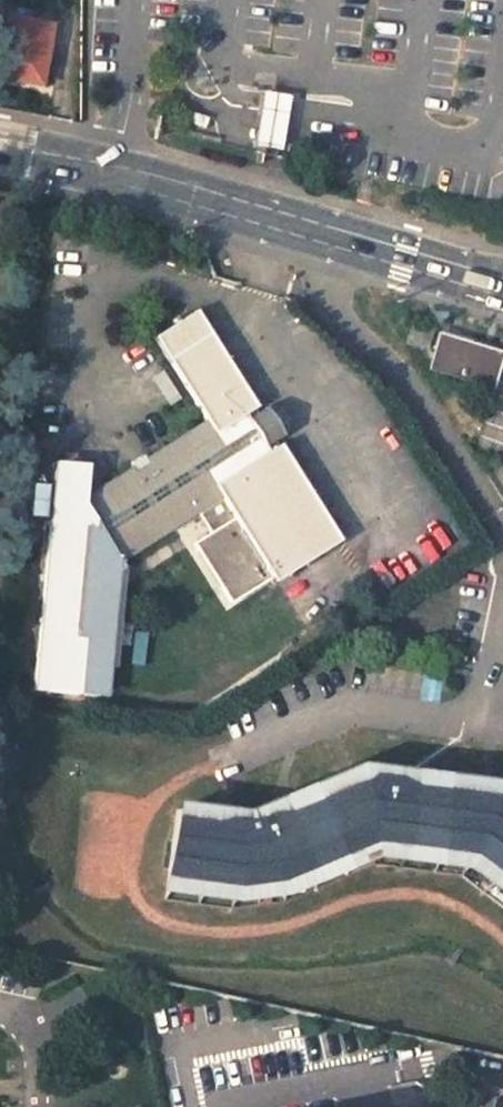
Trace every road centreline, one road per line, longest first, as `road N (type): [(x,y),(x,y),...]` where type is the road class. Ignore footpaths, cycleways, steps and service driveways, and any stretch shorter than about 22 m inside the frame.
road 1 (secondary): [(502,287),(0,147)]

